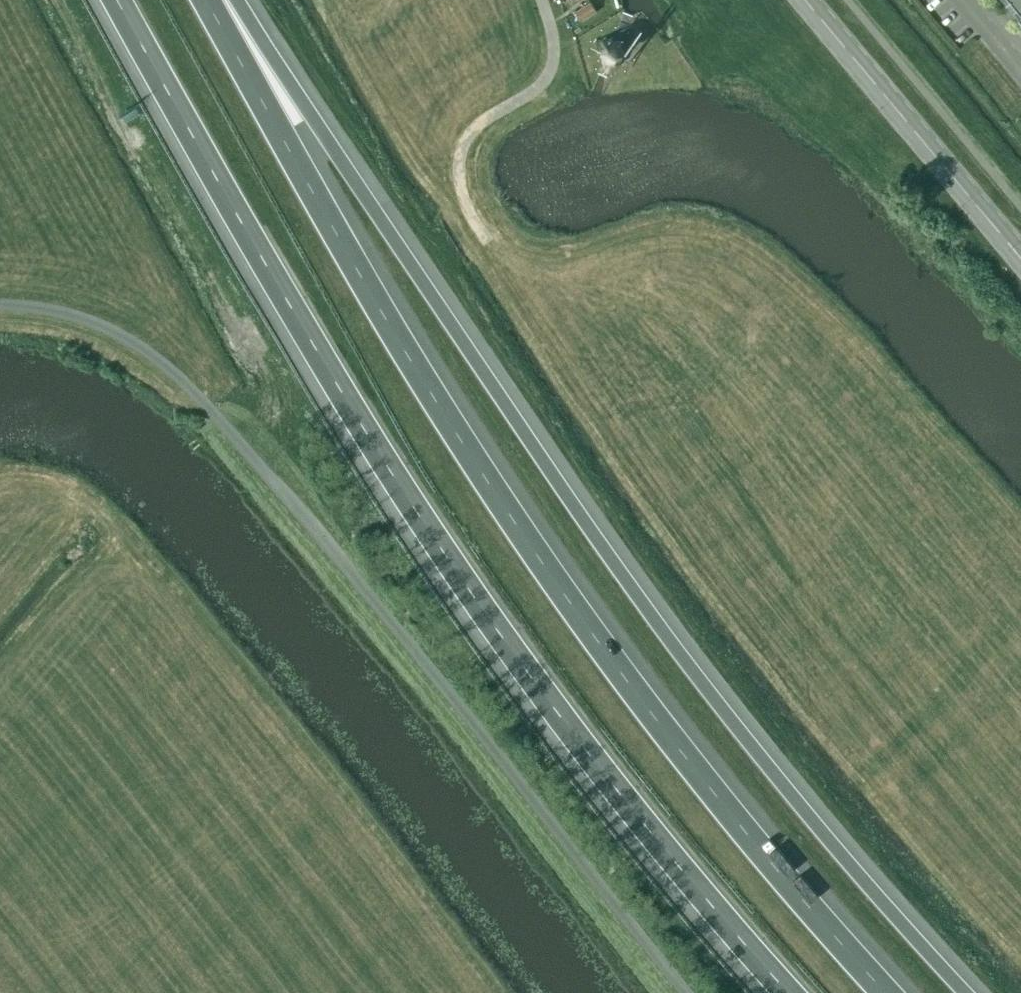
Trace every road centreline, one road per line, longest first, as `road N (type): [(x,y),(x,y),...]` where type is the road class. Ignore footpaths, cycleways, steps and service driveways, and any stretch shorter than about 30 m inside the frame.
road 1 (motorway): [(964,992),(697,682),(233,0)]
road 2 (motorway): [(884,992),(740,826),(597,640),(454,429),(205,0)]
road 3 (motorway): [(117,0),(363,438),(445,562),(615,788),(788,992)]
road 4 (unclassified): [(679,992),(449,699),(183,389),(116,337),(40,314),(0,312)]
road 5 (tertiary): [(1020,261),(804,0)]
road 6 (unclassified): [(542,0),(554,41),(549,72),(534,92),(477,128),(462,151),(463,196),(489,241)]

